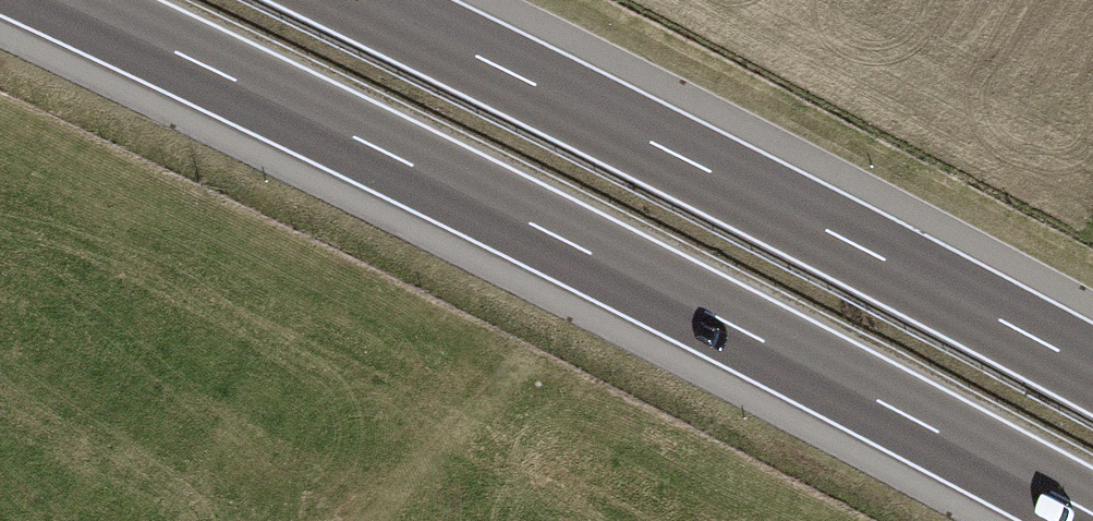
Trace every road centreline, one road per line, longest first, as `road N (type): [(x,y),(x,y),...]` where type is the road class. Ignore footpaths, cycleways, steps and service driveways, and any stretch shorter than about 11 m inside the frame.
road 1 (motorway): [(58,0),(378,150),(1092,517)]
road 2 (motorway): [(1092,368),(366,0)]

